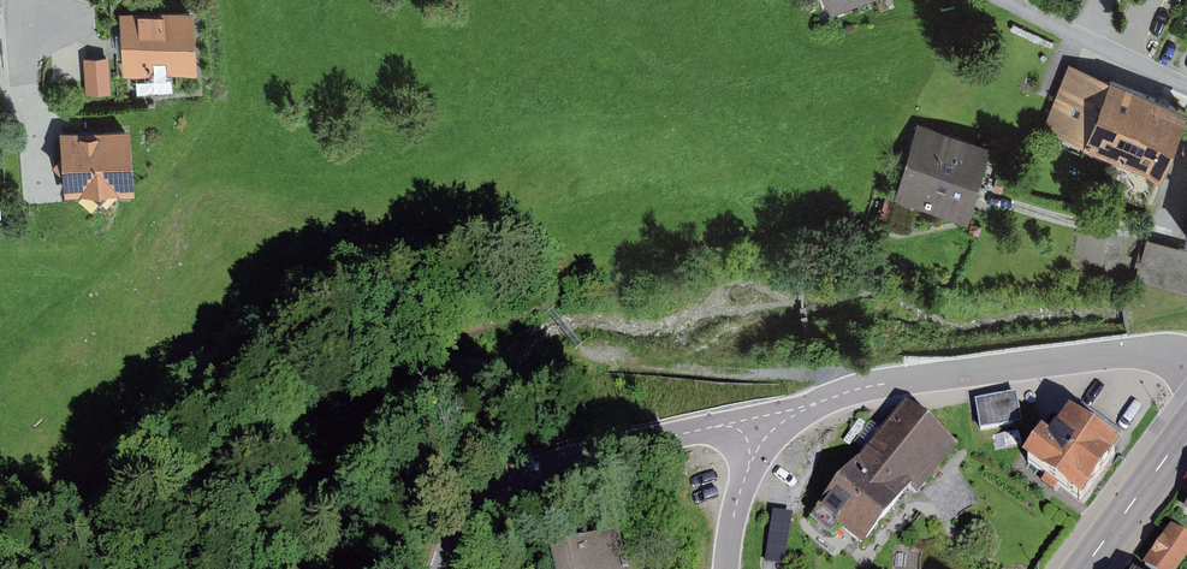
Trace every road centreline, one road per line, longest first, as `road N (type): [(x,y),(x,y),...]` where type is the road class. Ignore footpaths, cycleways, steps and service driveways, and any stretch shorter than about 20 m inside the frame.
road 1 (residential): [(1186,362),(1145,350),(862,387),(761,417)]
road 2 (residential): [(761,417),(499,470),(479,482),(465,504),(441,568)]
road 3 (residential): [(1186,92),(1006,0)]
road 4 (secondary): [(1186,427),(1083,568)]
road 5 (residential): [(727,568),(761,417)]

